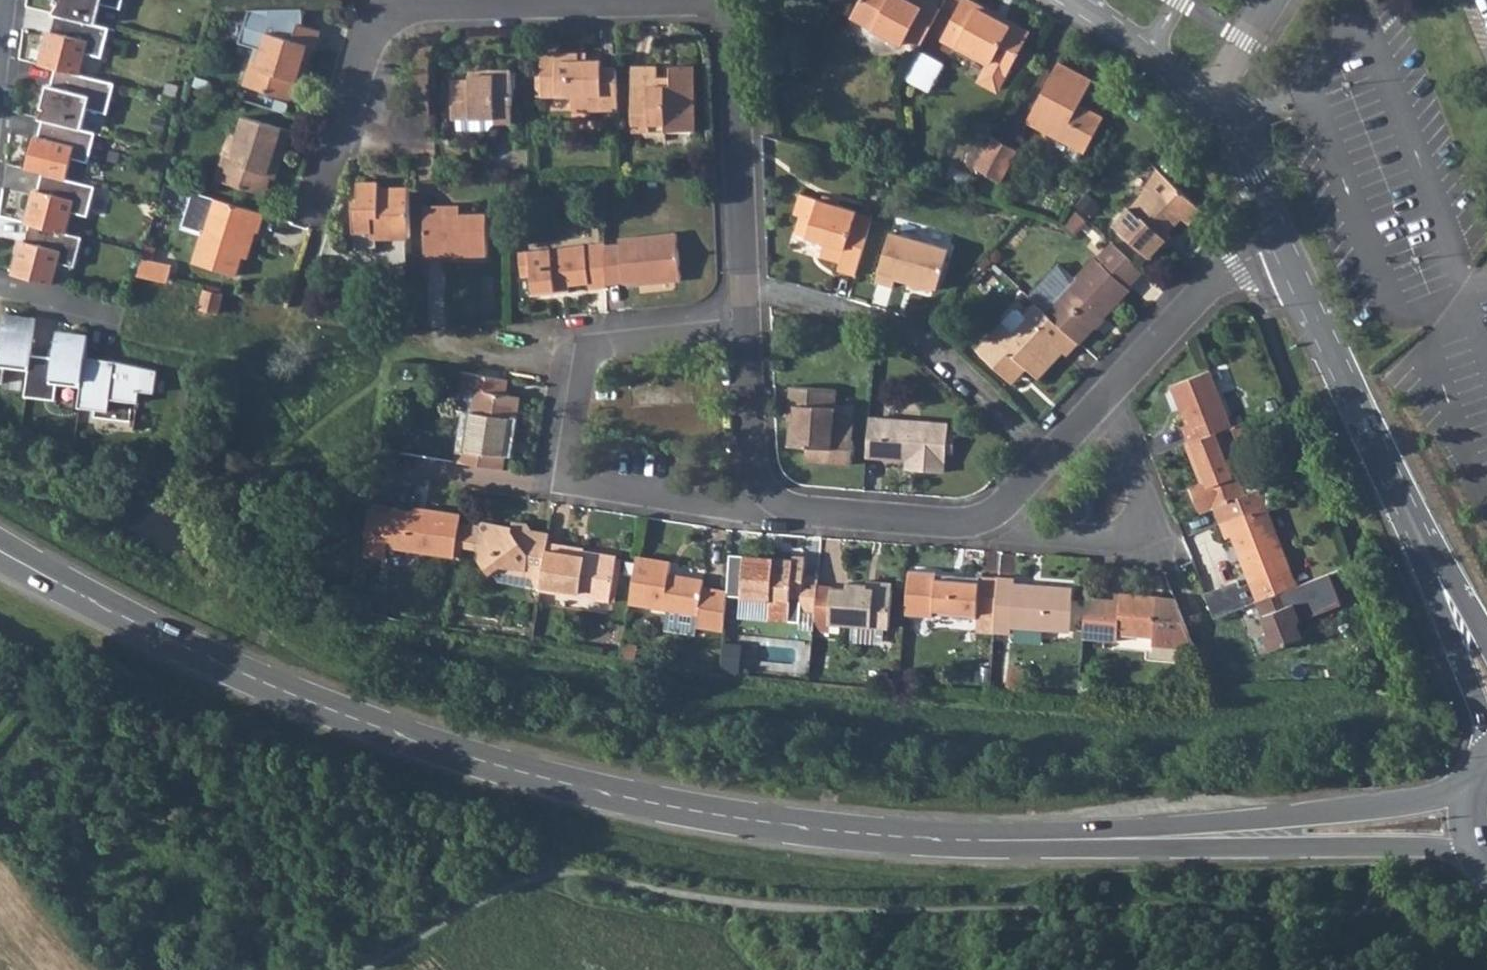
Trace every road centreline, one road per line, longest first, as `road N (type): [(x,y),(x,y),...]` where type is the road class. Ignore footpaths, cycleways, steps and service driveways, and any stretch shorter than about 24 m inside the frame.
road 1 (secondary): [(0,550),(202,655),(391,727),(608,789),(894,834),(1216,834)]
road 2 (residential): [(310,218),(388,9),(630,0)]
road 3 (residential): [(579,345),(557,471),(563,485),(721,514),(773,502)]
road 4 (residential): [(1282,248),(1436,569)]
road 5 (residential): [(747,290),(920,341),(1049,460)]
road 6 (residential): [(993,515),(1004,532),(1024,536),(1116,540),(1144,530),(1147,504),(1102,402)]
road 7 (residential): [(734,0),(747,290)]
road 8 (secondary): [(1216,834),(1475,849)]
road 9 (secondary): [(1469,797),(1216,834)]
road 10 (residential): [(1102,402),(1207,292),(1282,248)]
road 11 (residential): [(773,502),(818,516),(966,525),(993,515)]
road 12 (track): [(361,969),(531,879)]
road 13 (residential): [(748,323),(752,462),(773,502)]
road 14 (residential): [(1436,569),(1486,734)]
road 15 (residential): [(748,323),(602,336),(579,345)]
road 16 (residential): [(1211,93),(1234,127),(1282,248)]
road 17 (residential): [(1069,0),(1211,93)]
road 18 (residential): [(579,345),(413,349)]
road 19 (residential): [(0,282),(120,317)]

